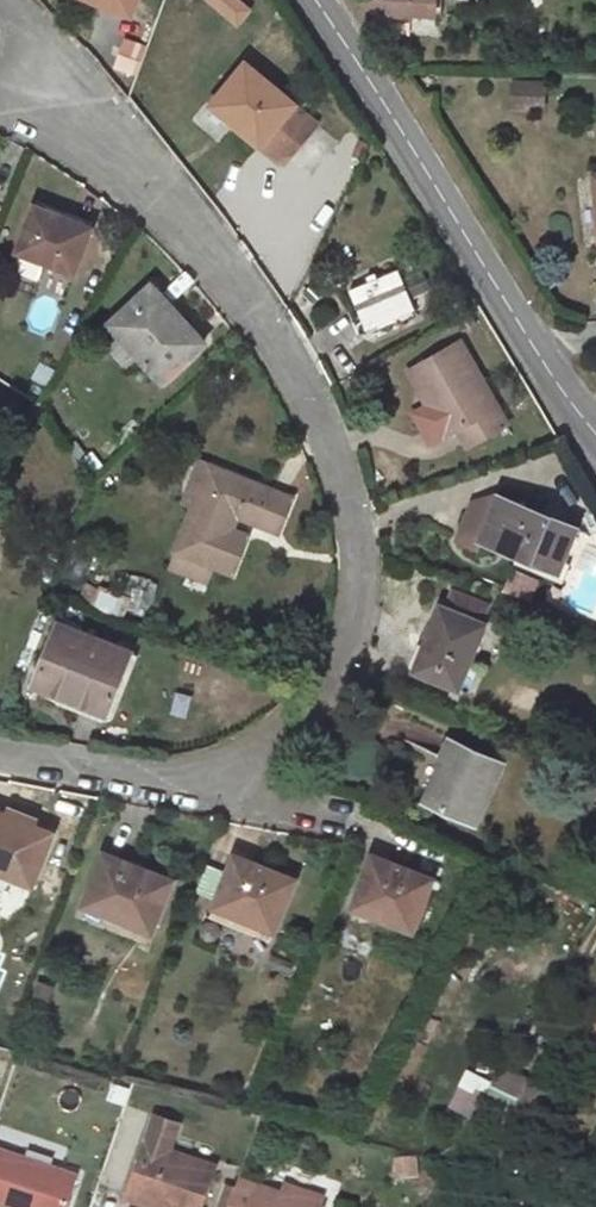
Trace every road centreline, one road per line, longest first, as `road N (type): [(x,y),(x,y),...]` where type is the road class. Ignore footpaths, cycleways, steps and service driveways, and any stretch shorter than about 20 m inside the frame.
road 1 (residential): [(0,746),(207,784),(272,762),(328,694),(349,634),(340,493),(316,421),(266,323),(78,113)]
road 2 (tertiary): [(312,0),(595,437)]
road 3 (residential): [(78,113),(0,7)]

